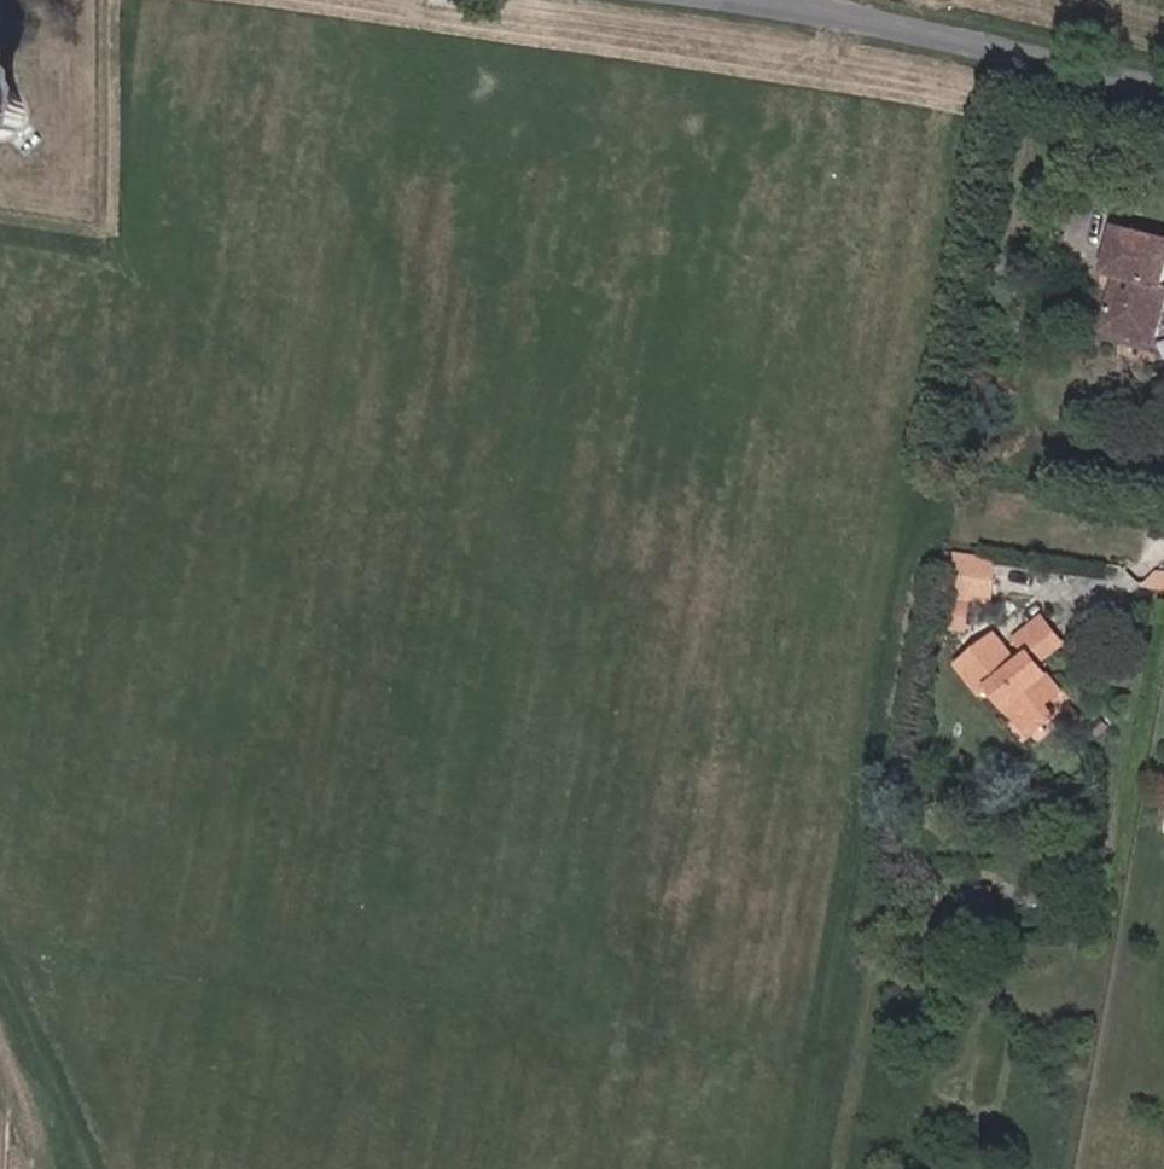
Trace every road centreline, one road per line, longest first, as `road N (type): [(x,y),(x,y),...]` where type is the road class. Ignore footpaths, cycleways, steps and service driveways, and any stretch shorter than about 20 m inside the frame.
road 1 (unclassified): [(727,0),(819,13),(1163,97)]

